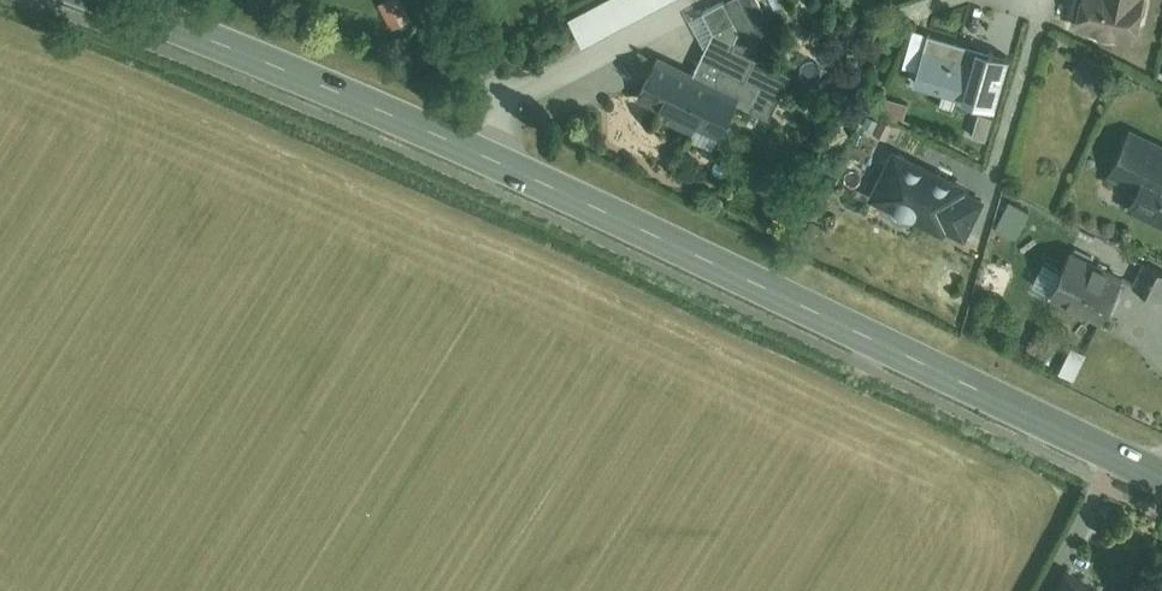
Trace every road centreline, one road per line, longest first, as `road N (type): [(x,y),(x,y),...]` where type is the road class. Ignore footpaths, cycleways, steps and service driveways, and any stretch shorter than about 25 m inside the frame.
road 1 (primary): [(1161,475),(491,160),(104,0)]
road 2 (track): [(439,0),(505,110),(478,190)]

